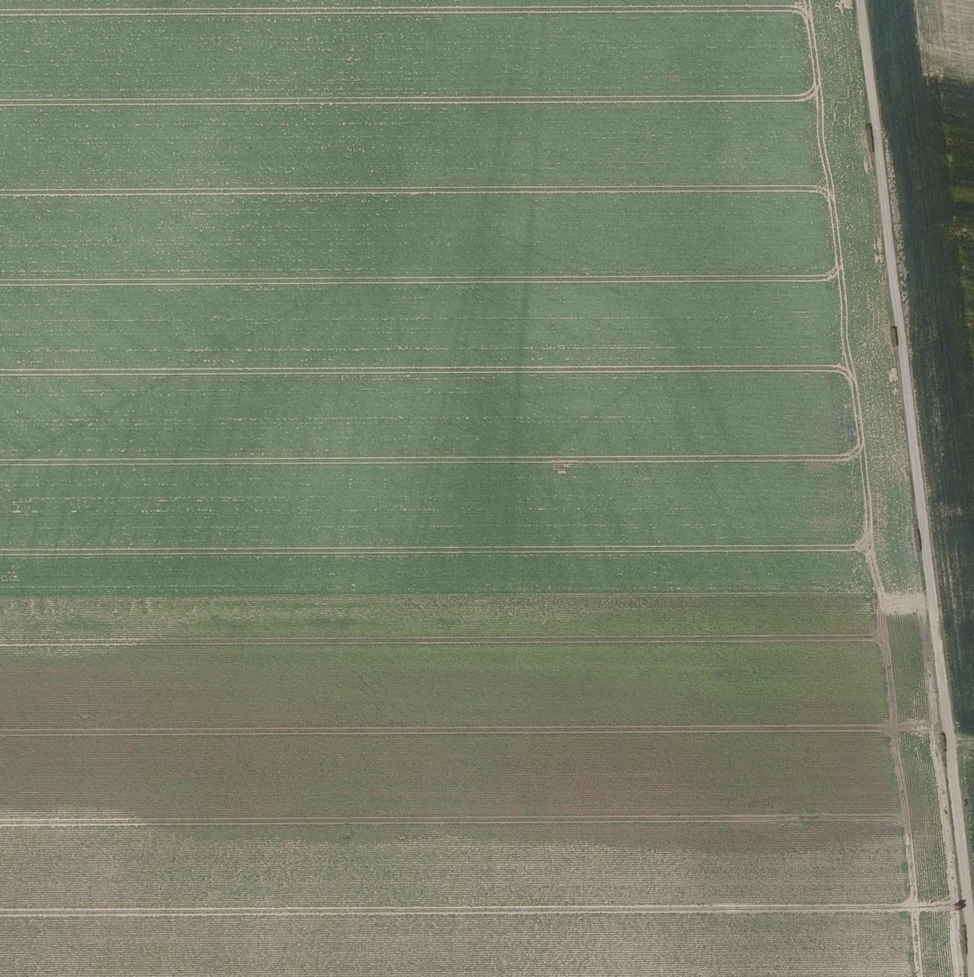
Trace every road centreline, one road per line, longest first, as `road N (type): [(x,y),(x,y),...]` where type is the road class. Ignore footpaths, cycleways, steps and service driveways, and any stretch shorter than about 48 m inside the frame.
road 1 (track): [(973,956),(863,0)]

